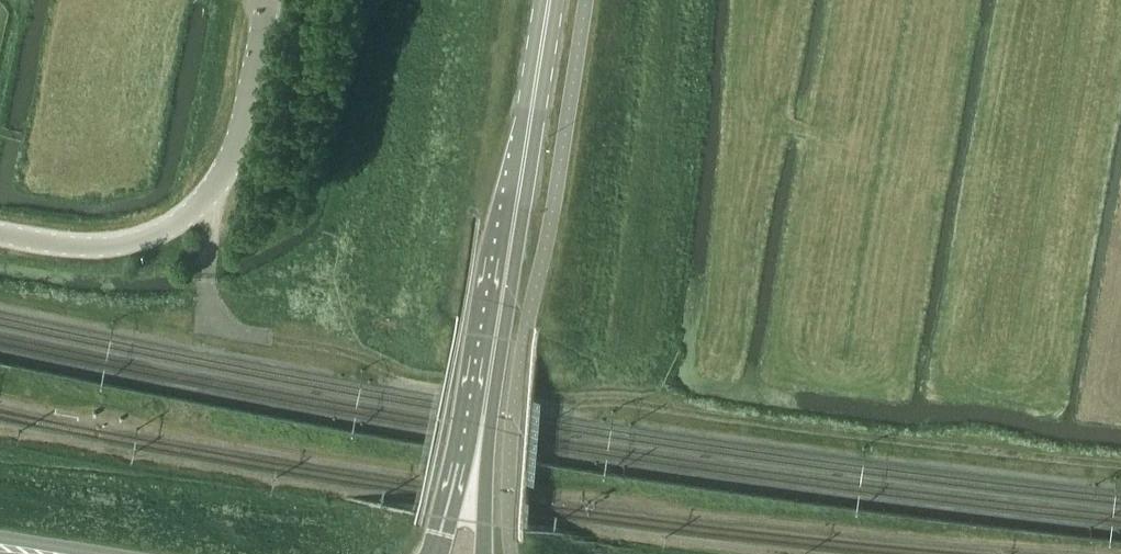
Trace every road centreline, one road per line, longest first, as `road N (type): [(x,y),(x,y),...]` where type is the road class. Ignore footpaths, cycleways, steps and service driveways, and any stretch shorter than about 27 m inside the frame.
road 1 (track): [(1120,463),(439,383),(361,356),(265,336)]
road 2 (secondary): [(474,487),(551,0)]
road 3 (tertiary): [(264,0),(232,161),(192,209),(154,232),(100,244),(0,231)]

